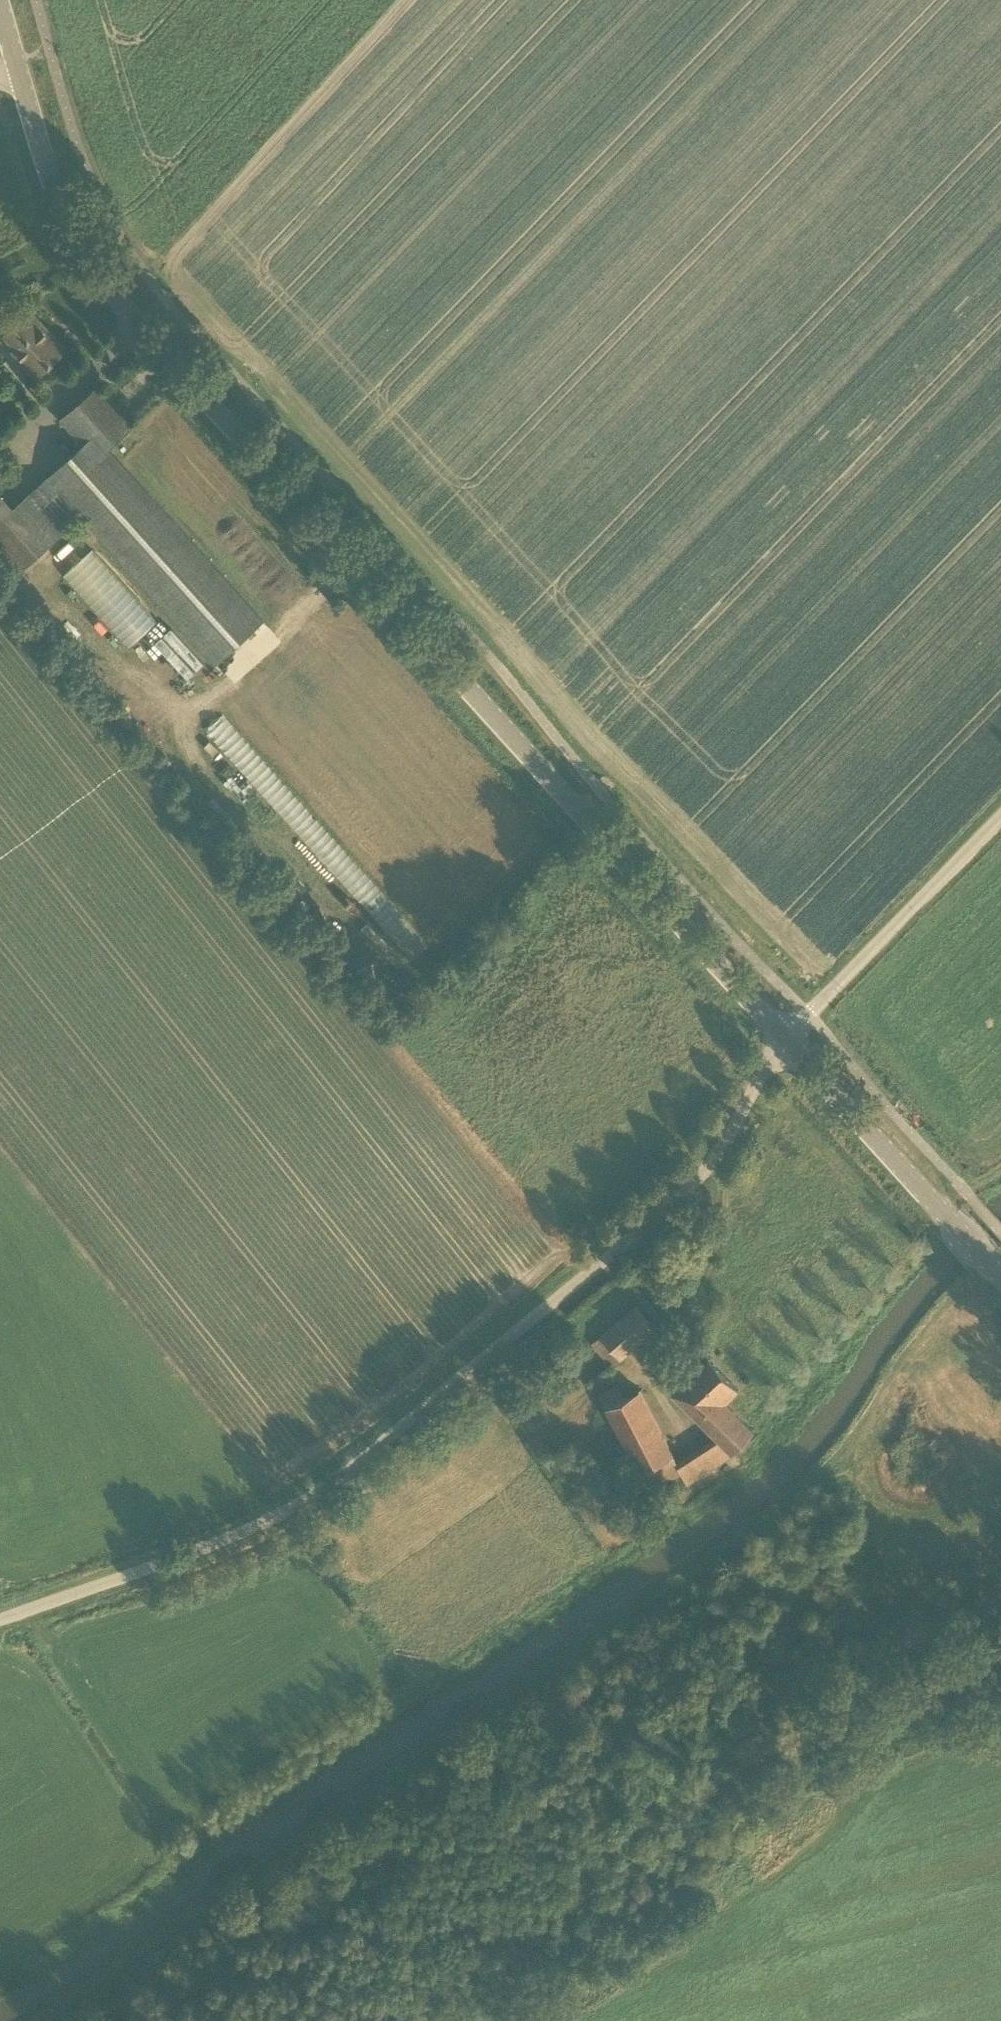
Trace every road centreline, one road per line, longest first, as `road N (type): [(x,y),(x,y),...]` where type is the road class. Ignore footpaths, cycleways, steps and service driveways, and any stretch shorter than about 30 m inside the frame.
road 1 (tertiary): [(786,1041),(107,286),(76,242),(16,63)]
road 2 (track): [(43,2020),(750,1523),(854,1426),(960,1291),(997,1272)]
road 3 (unclassified): [(0,1618),(315,1499),(686,1199),(786,1041)]
road 4 (tertiary): [(1000,1277),(786,1041)]
road 5 (unclassified): [(786,1041),(1000,818)]

